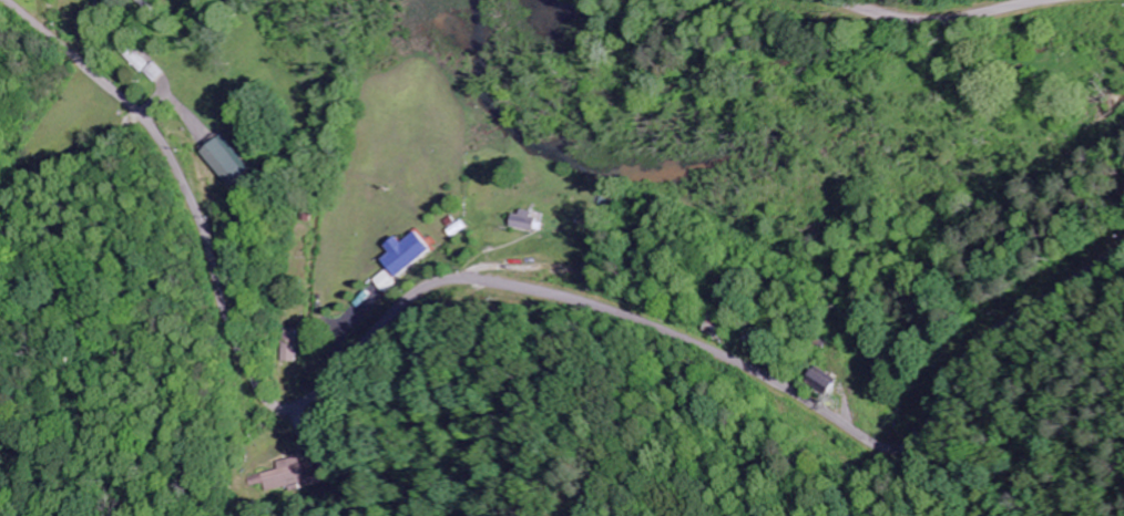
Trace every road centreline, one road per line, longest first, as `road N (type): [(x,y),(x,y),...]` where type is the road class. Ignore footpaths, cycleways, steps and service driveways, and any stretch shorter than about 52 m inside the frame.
road 1 (residential): [(1123,253),(994,341),(949,409),(928,413),(816,403),(644,318),(575,296),(467,278),(397,318),(335,391),(290,403),(249,361),(198,198),(172,145),(15,0)]
road 2 (residential): [(1061,0),(936,22),(898,19),(850,0)]

